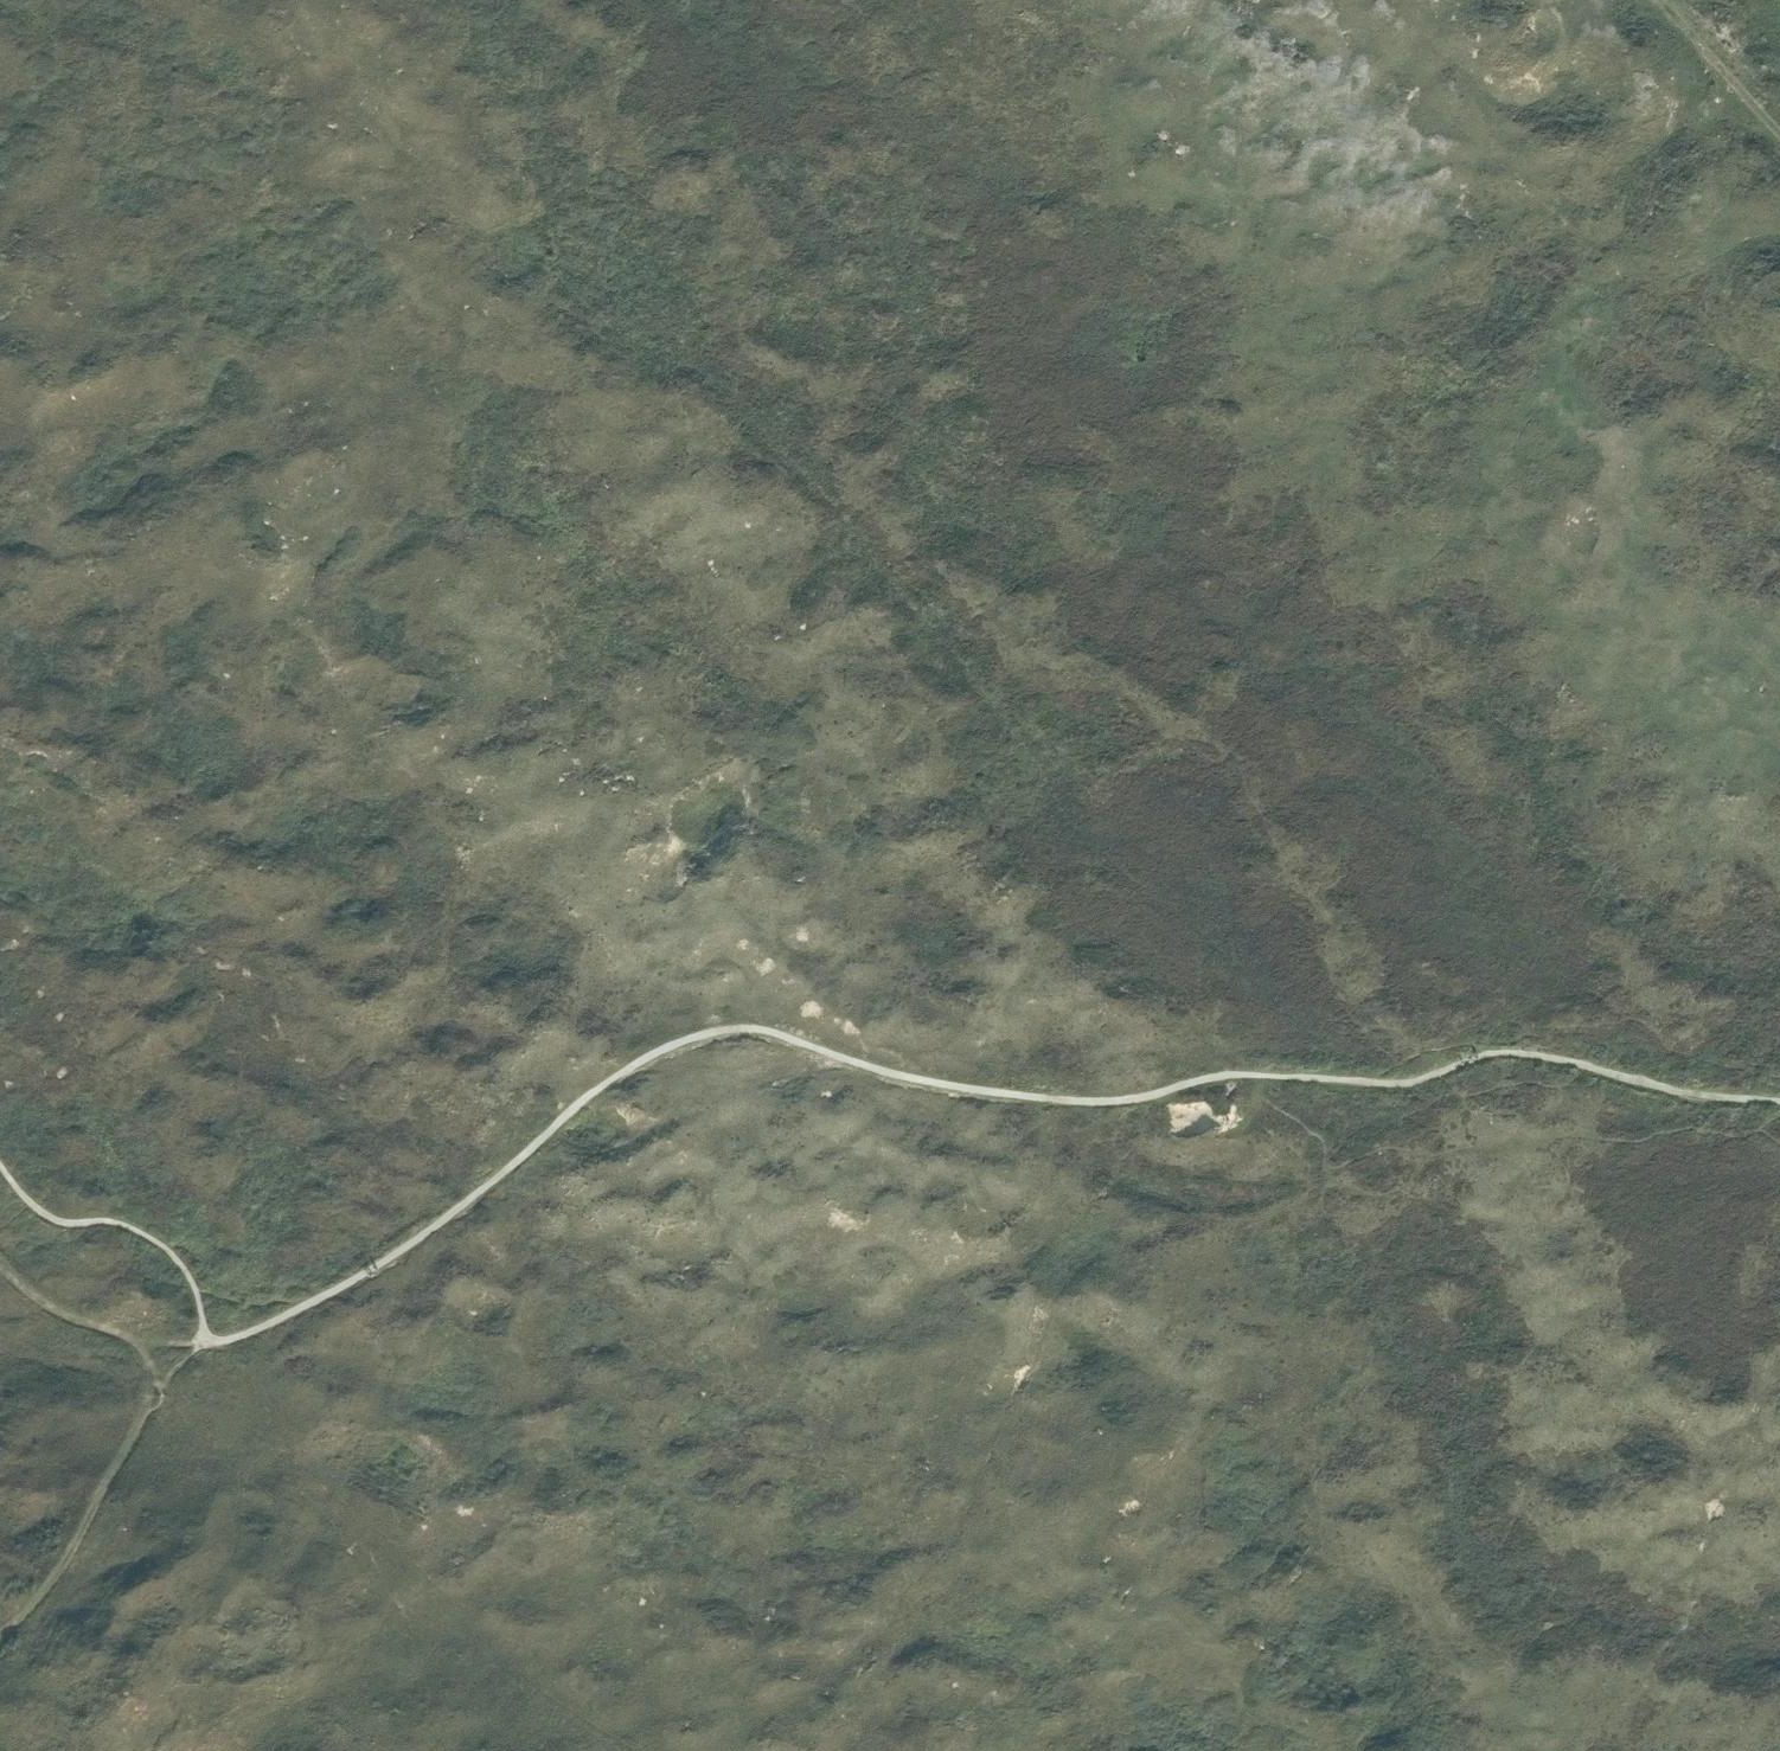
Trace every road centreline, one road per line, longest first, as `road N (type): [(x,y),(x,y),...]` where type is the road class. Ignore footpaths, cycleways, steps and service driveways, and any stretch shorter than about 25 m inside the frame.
road 1 (track): [(158,1386),(139,1342),(52,1314),(0,1265)]
road 2 (track): [(1662,0),(1779,134)]

